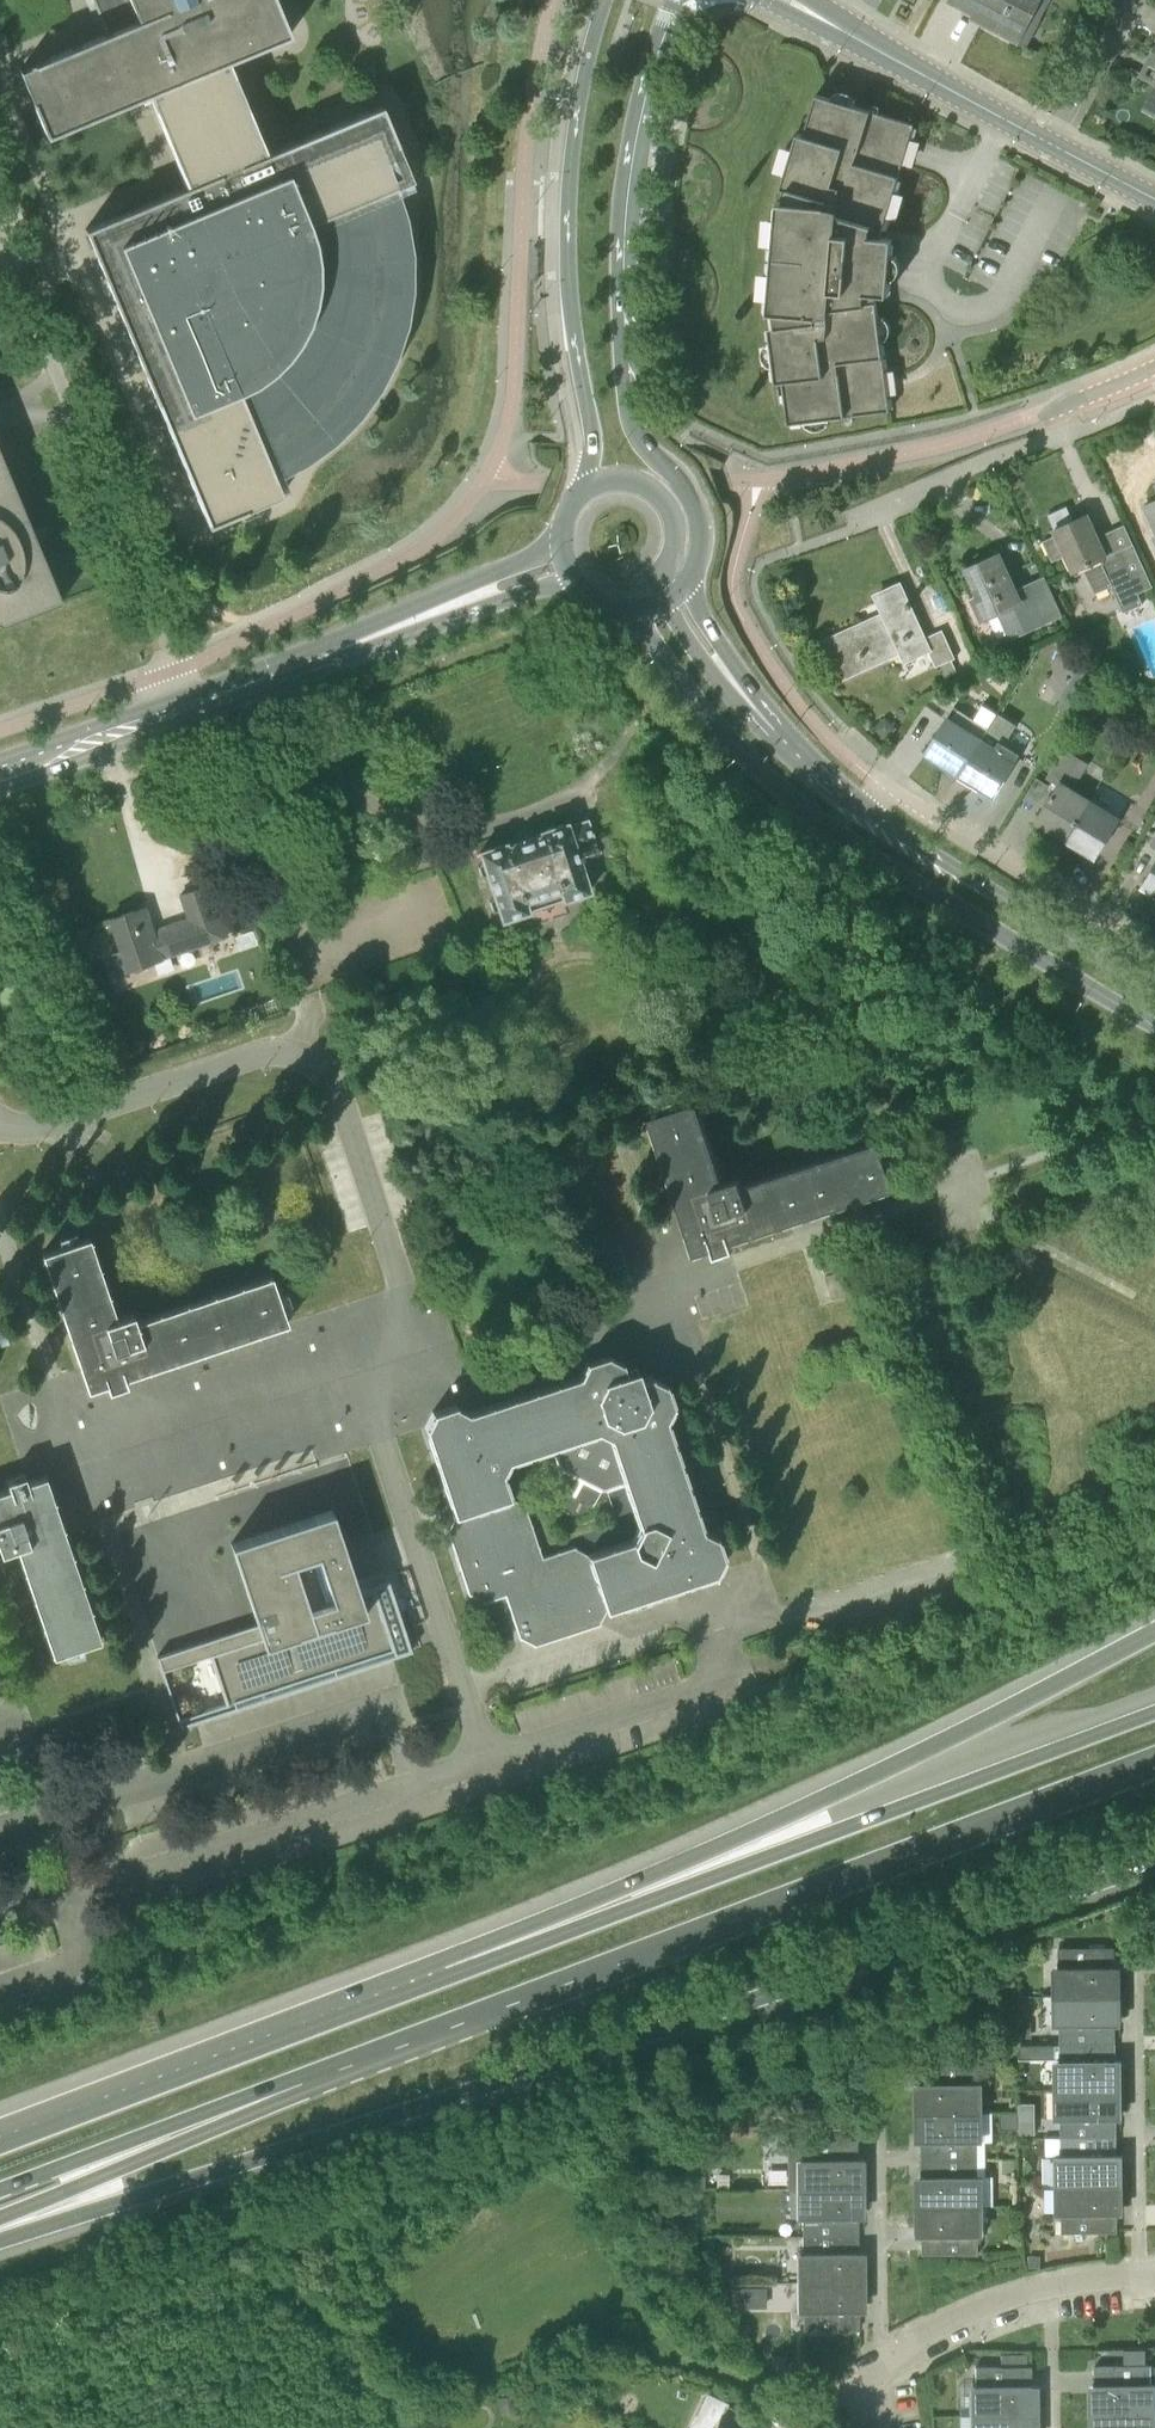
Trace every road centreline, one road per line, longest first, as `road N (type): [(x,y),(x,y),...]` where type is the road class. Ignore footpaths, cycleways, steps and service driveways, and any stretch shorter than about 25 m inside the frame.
road 1 (primary): [(0,2238),(415,2115),(1154,1862)]
road 2 (primary): [(315,2074),(1154,1764)]
road 3 (primary): [(1154,1632),(841,1793),(452,1977)]
road 4 (primary): [(1154,1712),(452,1977)]
road 5 (secondary): [(628,607),(709,714),(816,816),(1154,1029)]
road 6 (secondary): [(684,587),(699,553),(696,505),(638,434),(623,348),(633,147),(676,0)]
road 7 (unclassified): [(192,706),(0,239)]
road 8 (secondary): [(605,0),(576,125),(568,229),(568,285),(592,423),(589,485)]
road 9 (primary): [(452,1977),(0,2146)]
road 10 (residential): [(795,2427),(894,2352),(996,2301),(1095,2280),(1154,2279)]
road 11 (primary): [(0,2217),(200,2134),(315,2074)]
road 12 (secondary): [(1154,990),(864,805)]
road 13 (primary): [(0,2189),(315,2074)]
road 14 (tertiary): [(1057,148),(790,0)]
road 15 (residential): [(1154,955),(897,793)]
road 16 (tertiary): [(192,706),(454,606)]
road 17 (tertiary): [(0,774),(192,706)]
road 18 (secondary): [(665,599),(656,574),(674,549),(670,503),(633,480),(589,485)]
road 19 (secondary): [(864,805),(730,677)]
road 20 (residential): [(1057,148),(1126,0)]
road 21 (unclassified): [(1034,419),(1154,369)]
road 22 (tertiary): [(558,546),(498,569),(454,606)]

